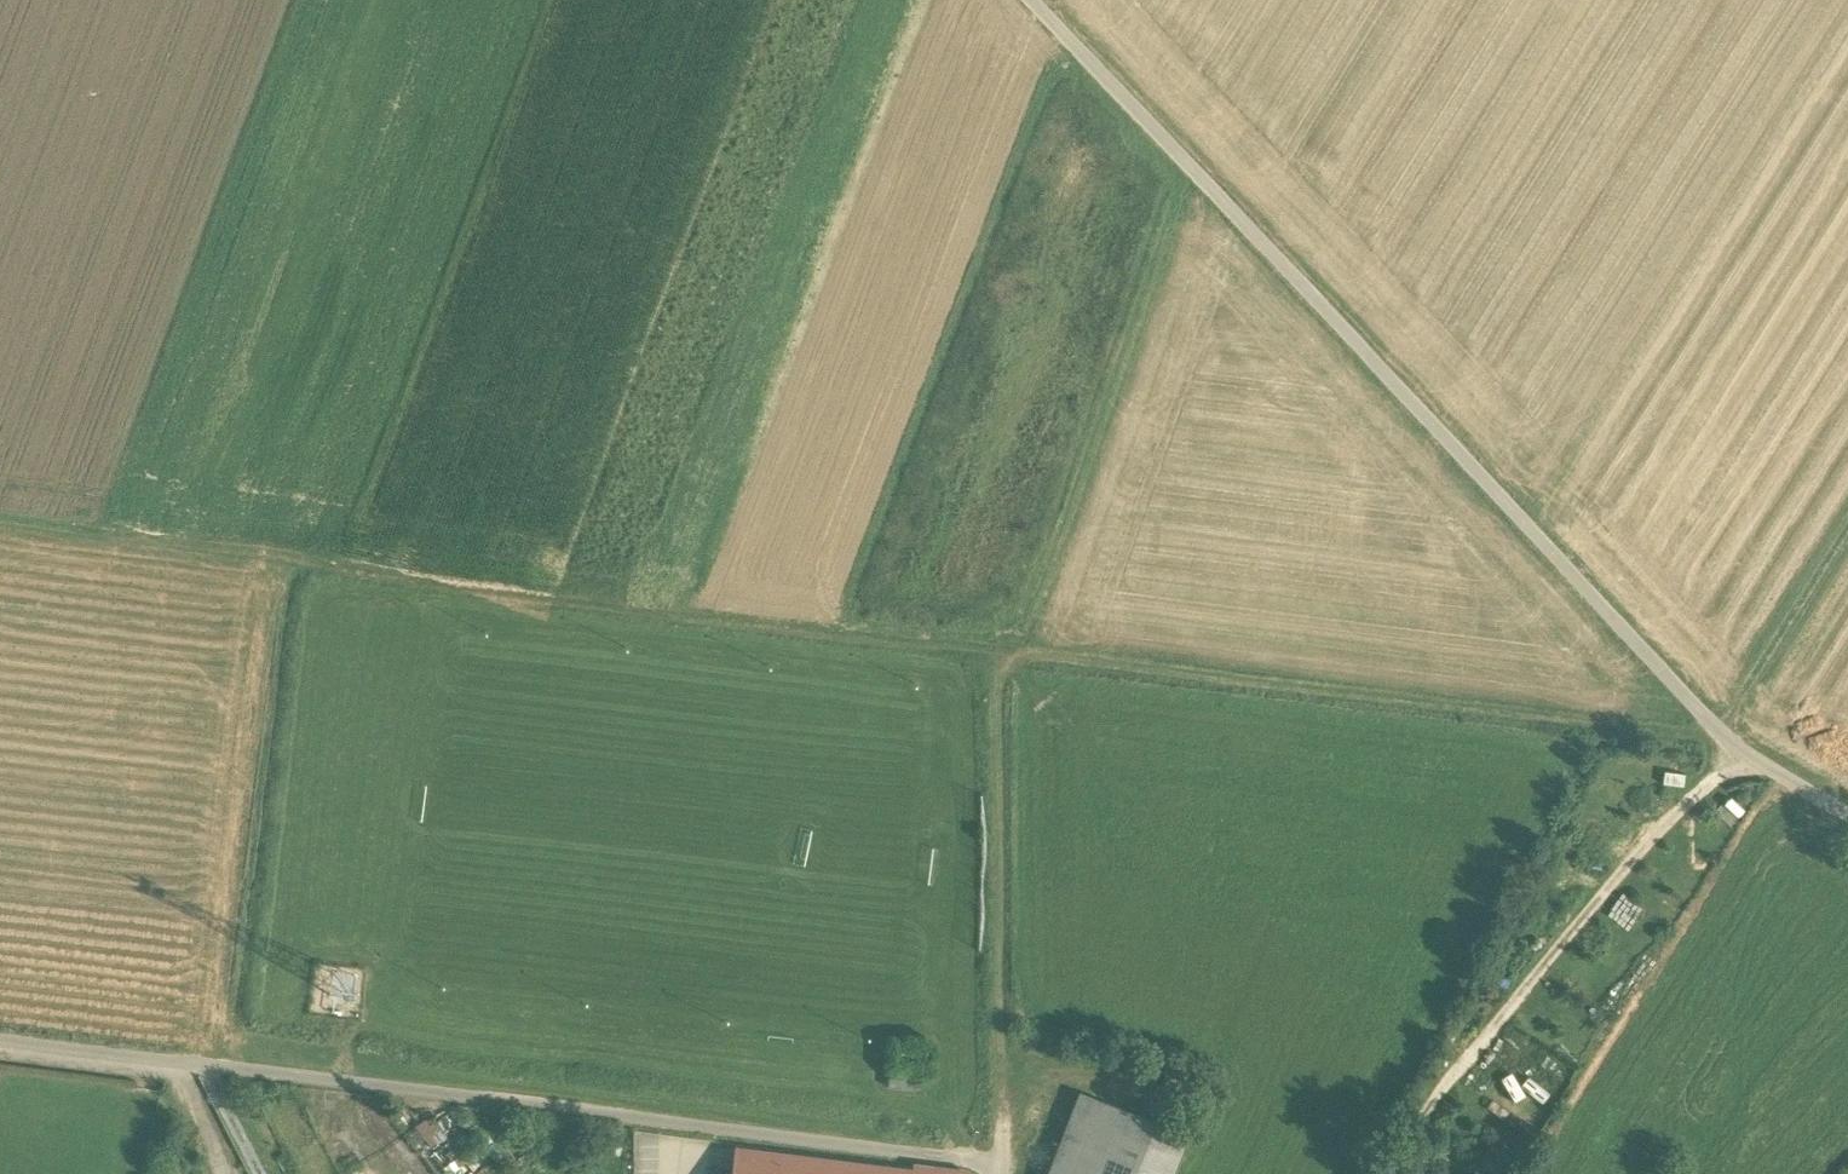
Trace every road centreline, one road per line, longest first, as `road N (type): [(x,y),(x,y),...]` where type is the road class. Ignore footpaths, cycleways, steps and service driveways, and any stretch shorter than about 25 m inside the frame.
road 1 (track): [(1033,0),(1741,750),(1847,821)]
road 2 (track): [(0,1042),(1000,1169)]

